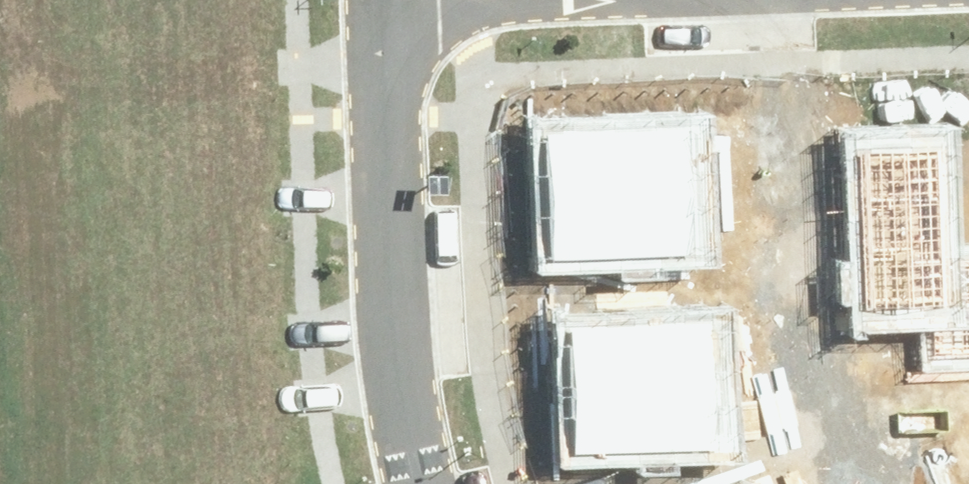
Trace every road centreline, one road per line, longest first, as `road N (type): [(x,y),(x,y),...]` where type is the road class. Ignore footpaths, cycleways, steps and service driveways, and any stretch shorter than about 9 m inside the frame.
road 1 (residential): [(380,0),(390,308),(421,483)]

